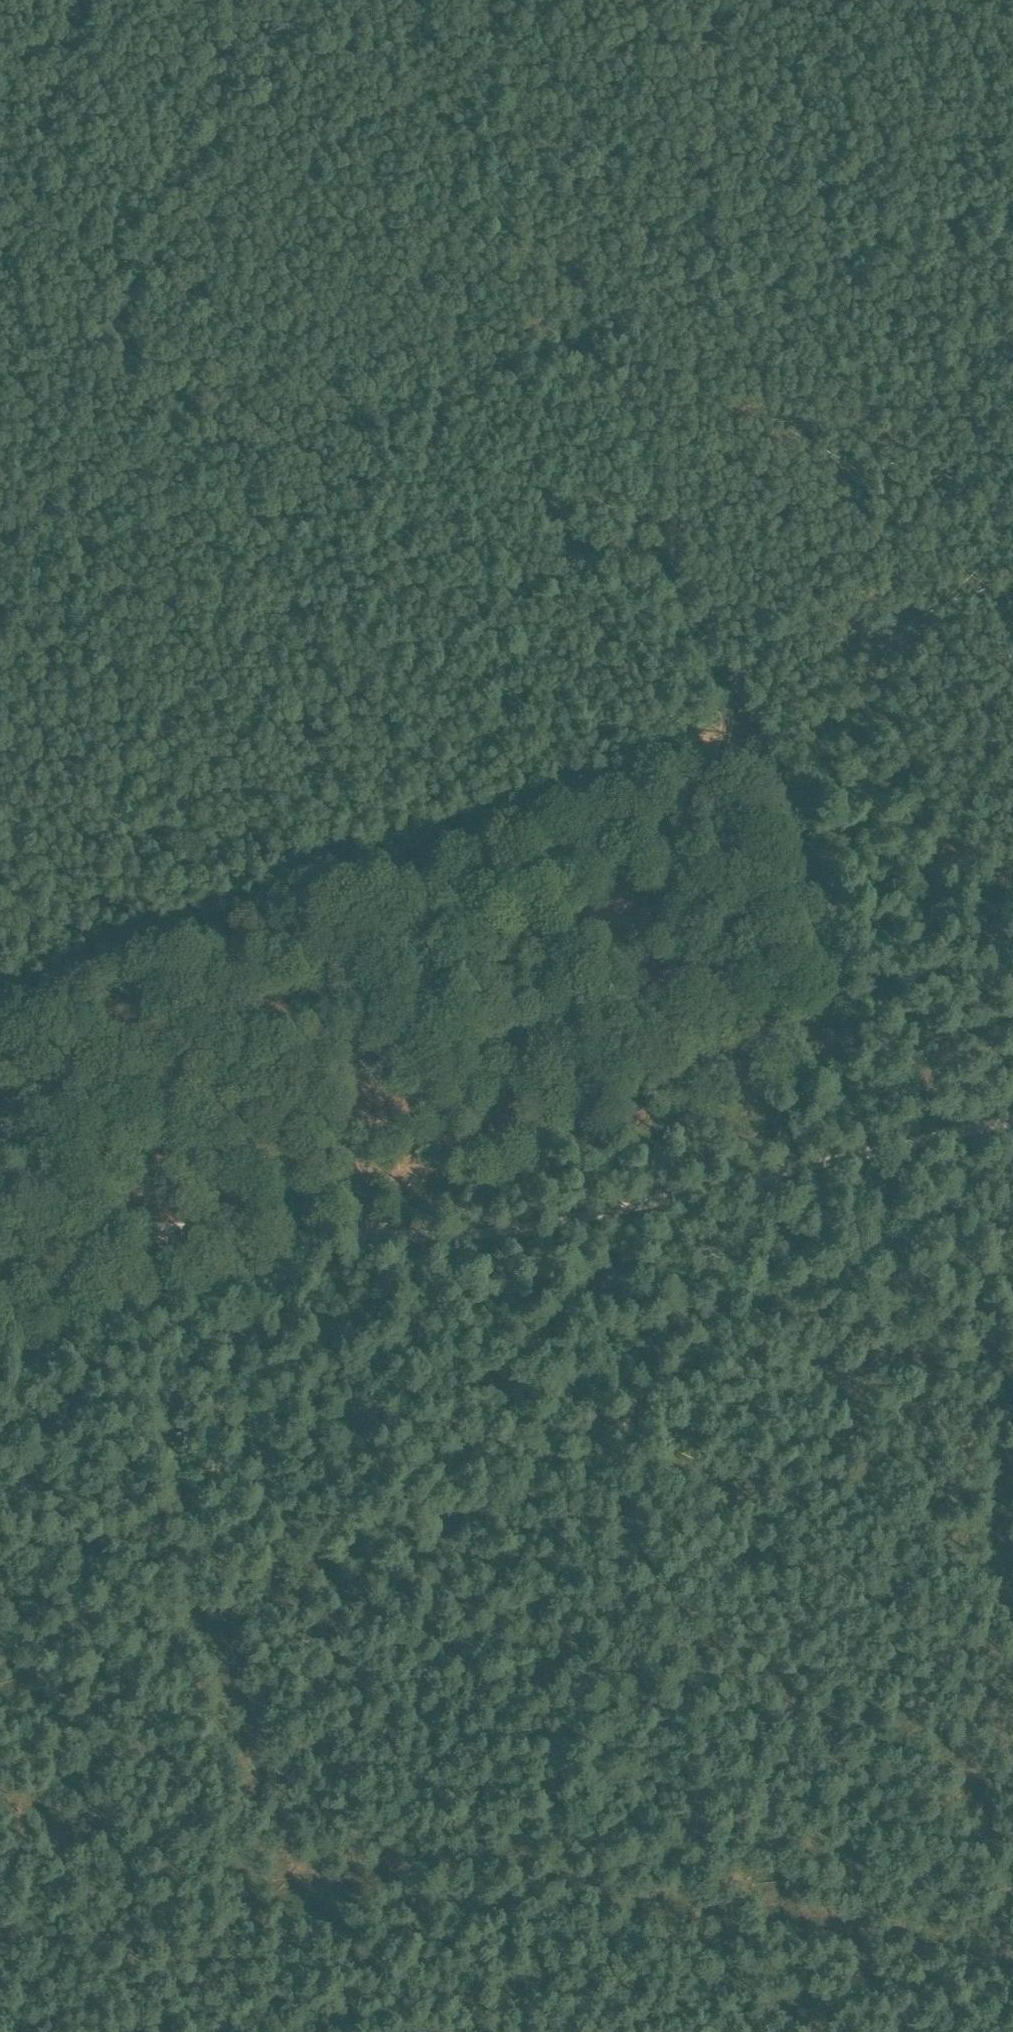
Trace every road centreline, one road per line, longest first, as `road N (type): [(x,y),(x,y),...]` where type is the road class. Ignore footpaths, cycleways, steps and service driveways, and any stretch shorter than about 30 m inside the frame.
road 1 (track): [(0,1144),(50,1193),(145,1231),(252,1241),(343,1231),(535,1228),(1012,1129)]
road 2 (track): [(859,1161),(916,1328),(992,1377),(1004,1400),(1010,1425),(1001,1562),(1012,1606)]

